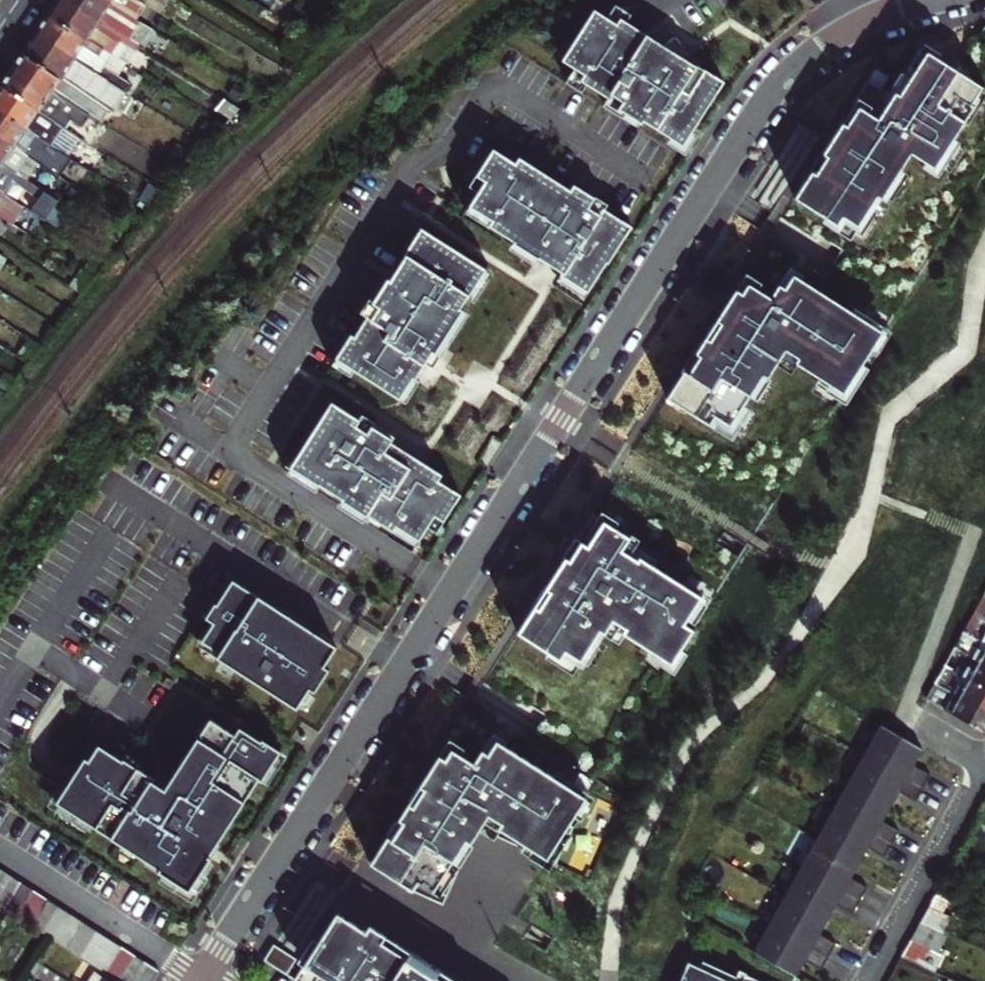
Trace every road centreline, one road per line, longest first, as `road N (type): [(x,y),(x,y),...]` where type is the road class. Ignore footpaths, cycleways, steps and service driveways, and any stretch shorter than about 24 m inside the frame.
road 1 (residential): [(203,975),(742,125),(794,65),(833,34),(910,0)]
road 2 (residential): [(984,764),(866,980)]
road 3 (residential): [(203,975),(0,850)]

